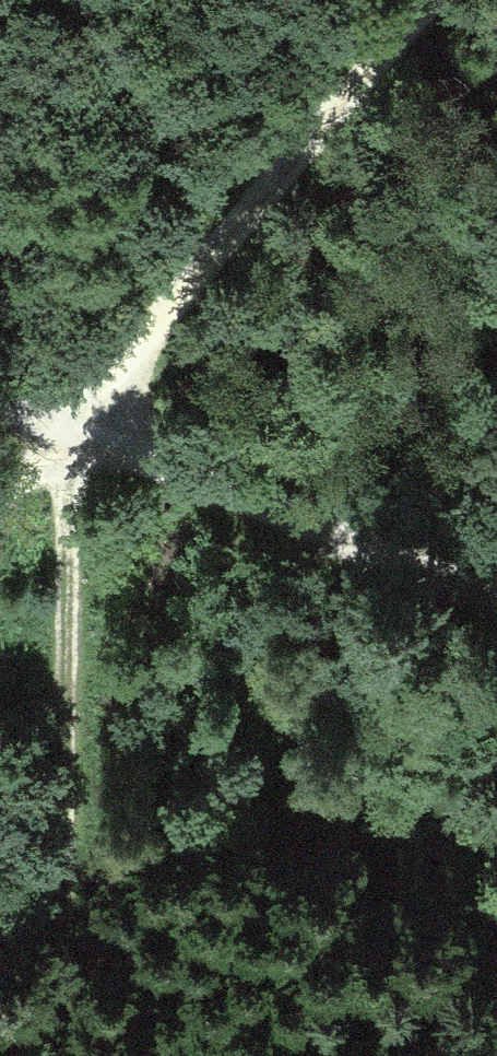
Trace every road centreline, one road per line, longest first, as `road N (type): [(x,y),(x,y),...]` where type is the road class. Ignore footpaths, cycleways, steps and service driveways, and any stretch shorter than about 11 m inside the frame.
road 1 (track): [(439,0),(0,504)]
road 2 (track): [(53,1055),(66,428)]
road 3 (track): [(0,408),(496,597)]

